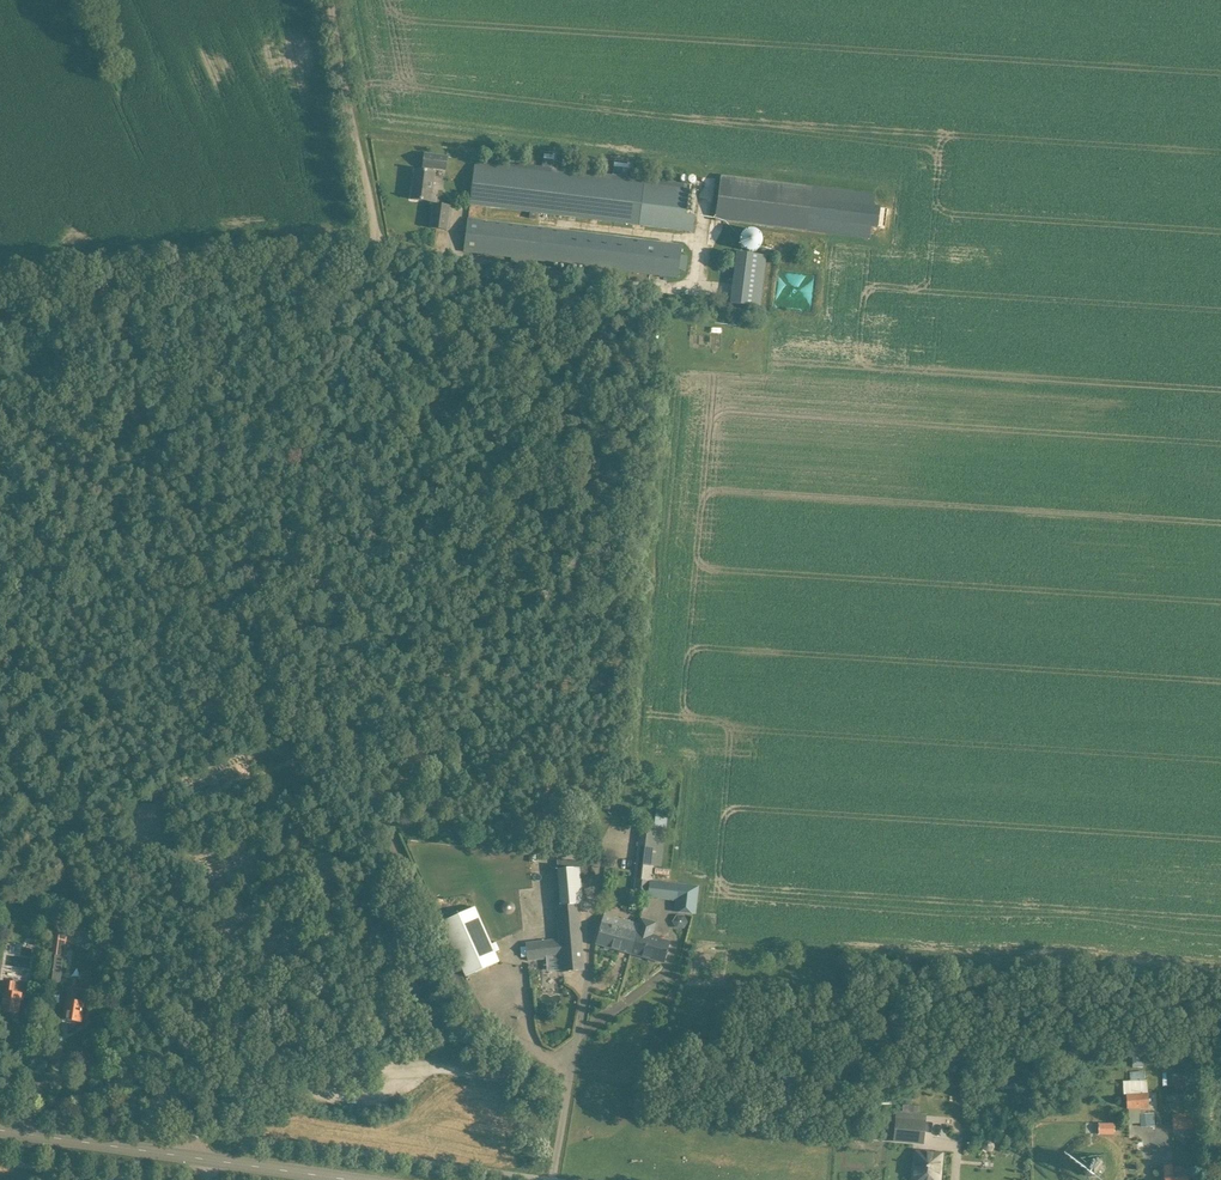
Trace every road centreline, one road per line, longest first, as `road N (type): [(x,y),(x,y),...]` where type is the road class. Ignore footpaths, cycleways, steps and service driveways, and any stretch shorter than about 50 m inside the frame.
road 1 (track): [(512,1041),(449,990),(356,743),(301,370),(316,328),(367,276)]
road 2 (secondary): [(352,1179),(0,1130)]
road 3 (track): [(562,1109),(530,1087),(414,1064),(343,1089)]
road 4 (unclassified): [(549,1179),(569,1075),(512,1041)]
road 5 (unclassified): [(367,276),(377,266),(377,229),(357,132)]
road 6 (track): [(357,132),(335,0)]

